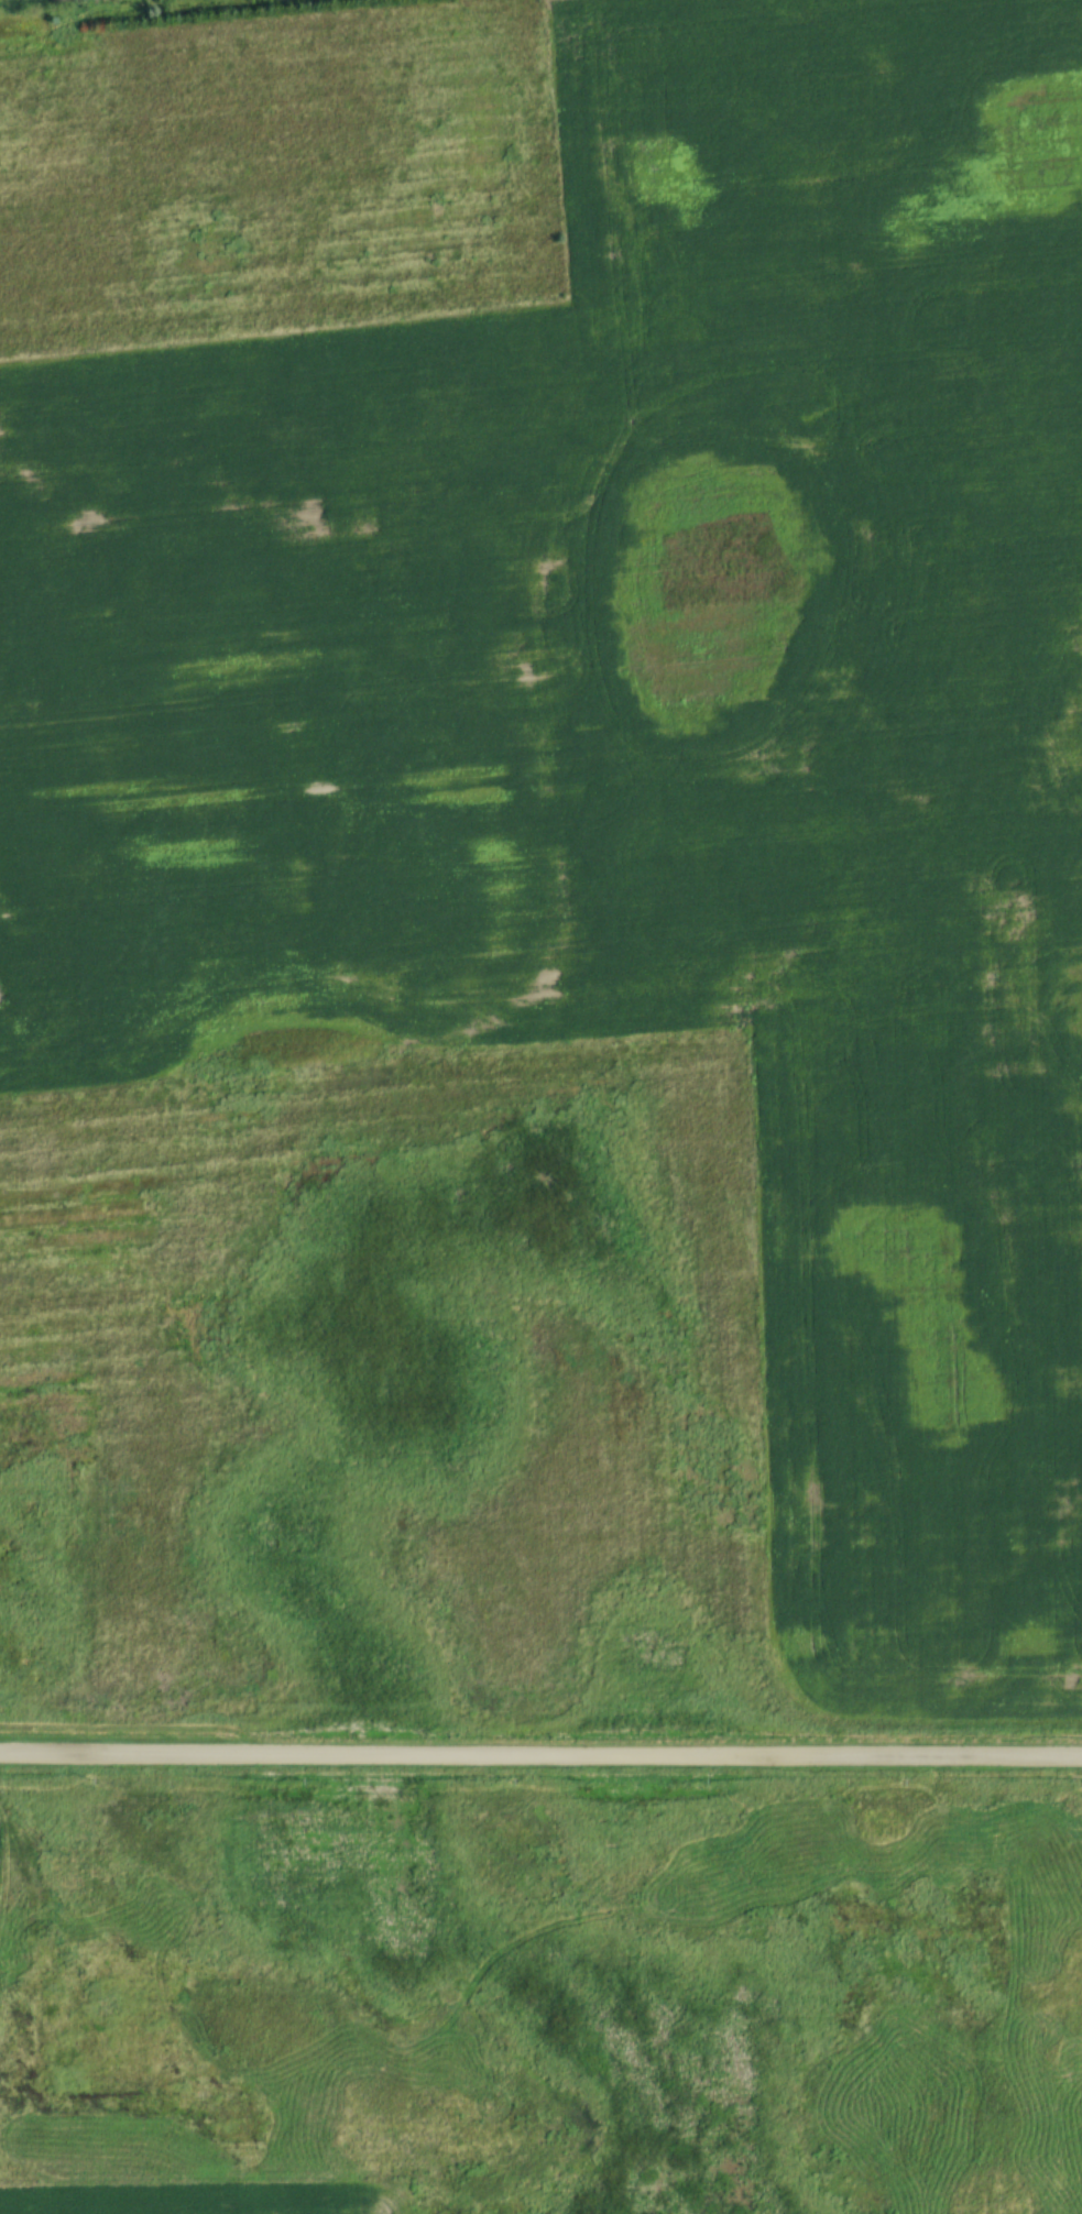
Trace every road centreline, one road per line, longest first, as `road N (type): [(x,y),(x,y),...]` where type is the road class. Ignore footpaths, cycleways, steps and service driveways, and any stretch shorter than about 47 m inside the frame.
road 1 (residential): [(1081,1755),(0,1753)]

